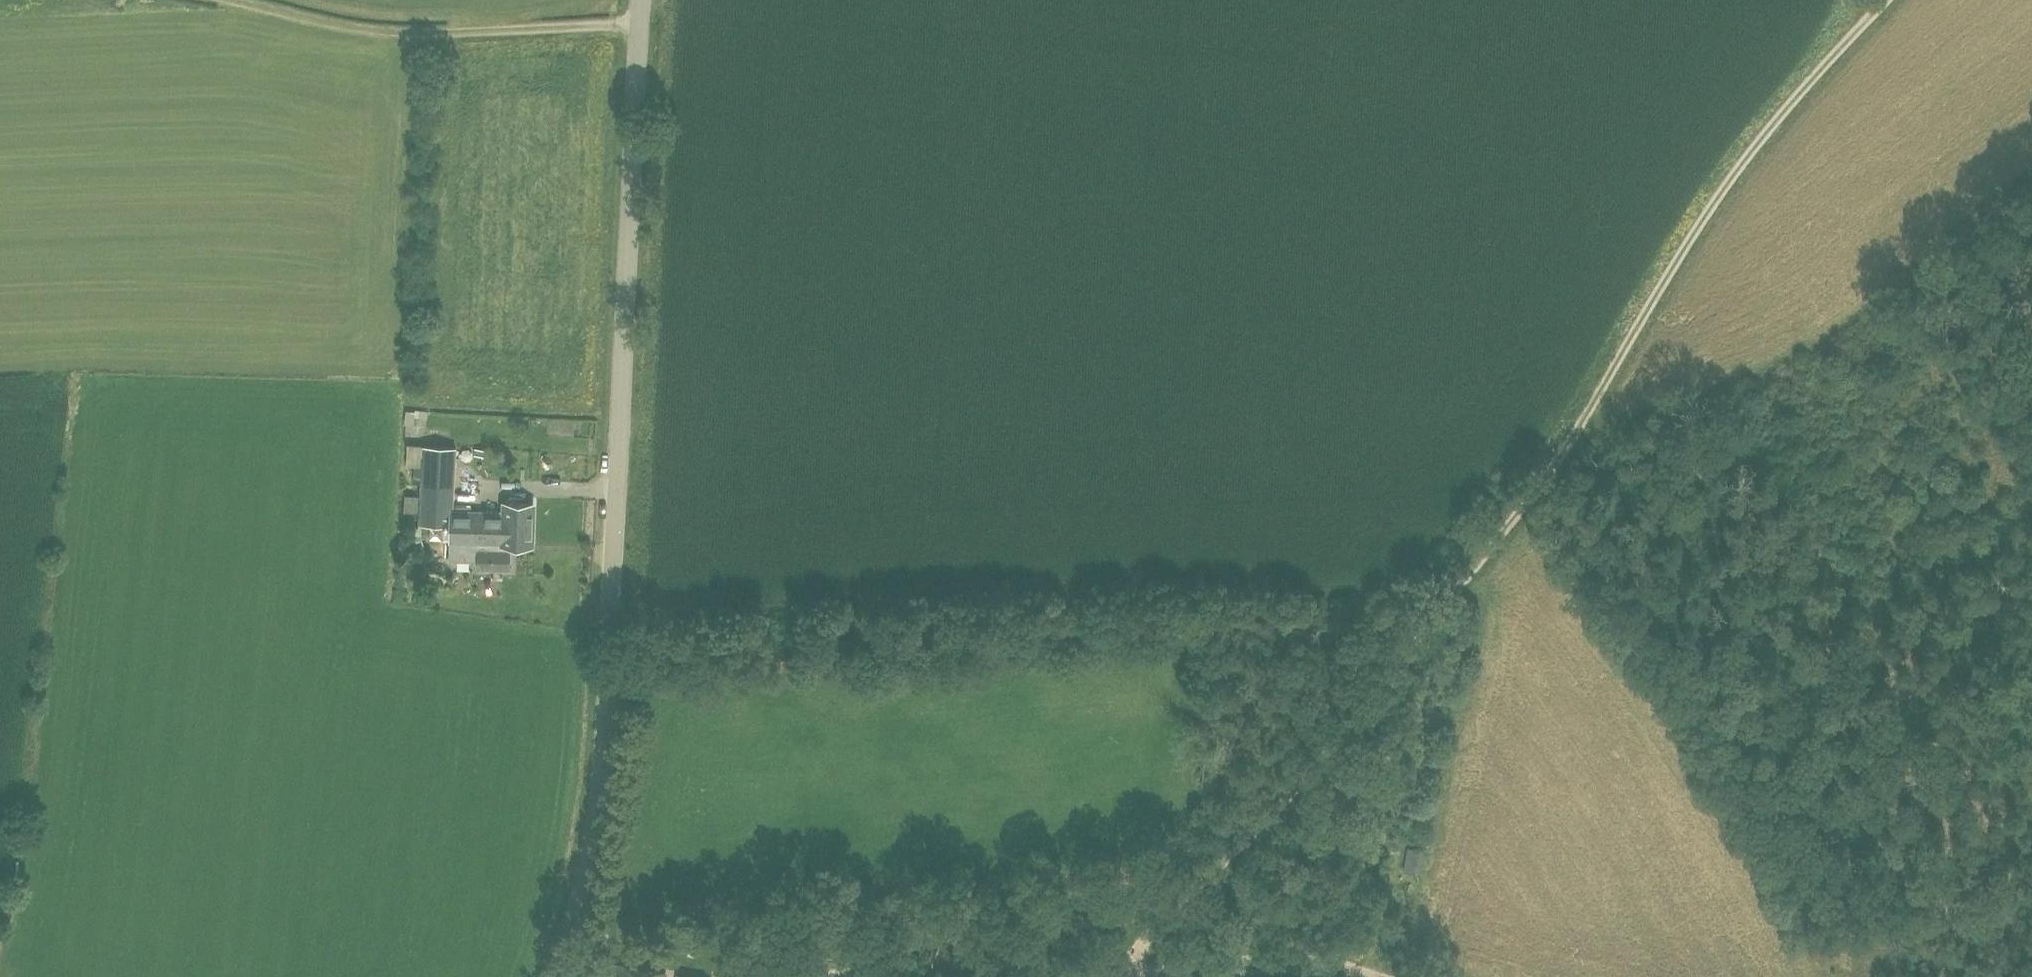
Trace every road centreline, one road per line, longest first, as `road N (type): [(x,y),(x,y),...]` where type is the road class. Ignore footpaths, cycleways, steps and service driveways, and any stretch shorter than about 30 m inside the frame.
road 1 (unclassified): [(557,976),(582,891),(602,738),(643,0)]
road 2 (track): [(1418,645),(1568,452),(1687,246),(1753,152),(1894,0)]
road 3 (track): [(1127,976),(1142,943),(1276,808),(1418,645)]
road 4 (track): [(642,22),(372,32),(230,0)]
road 5 (track): [(1385,976),(1297,957),(1128,976)]

